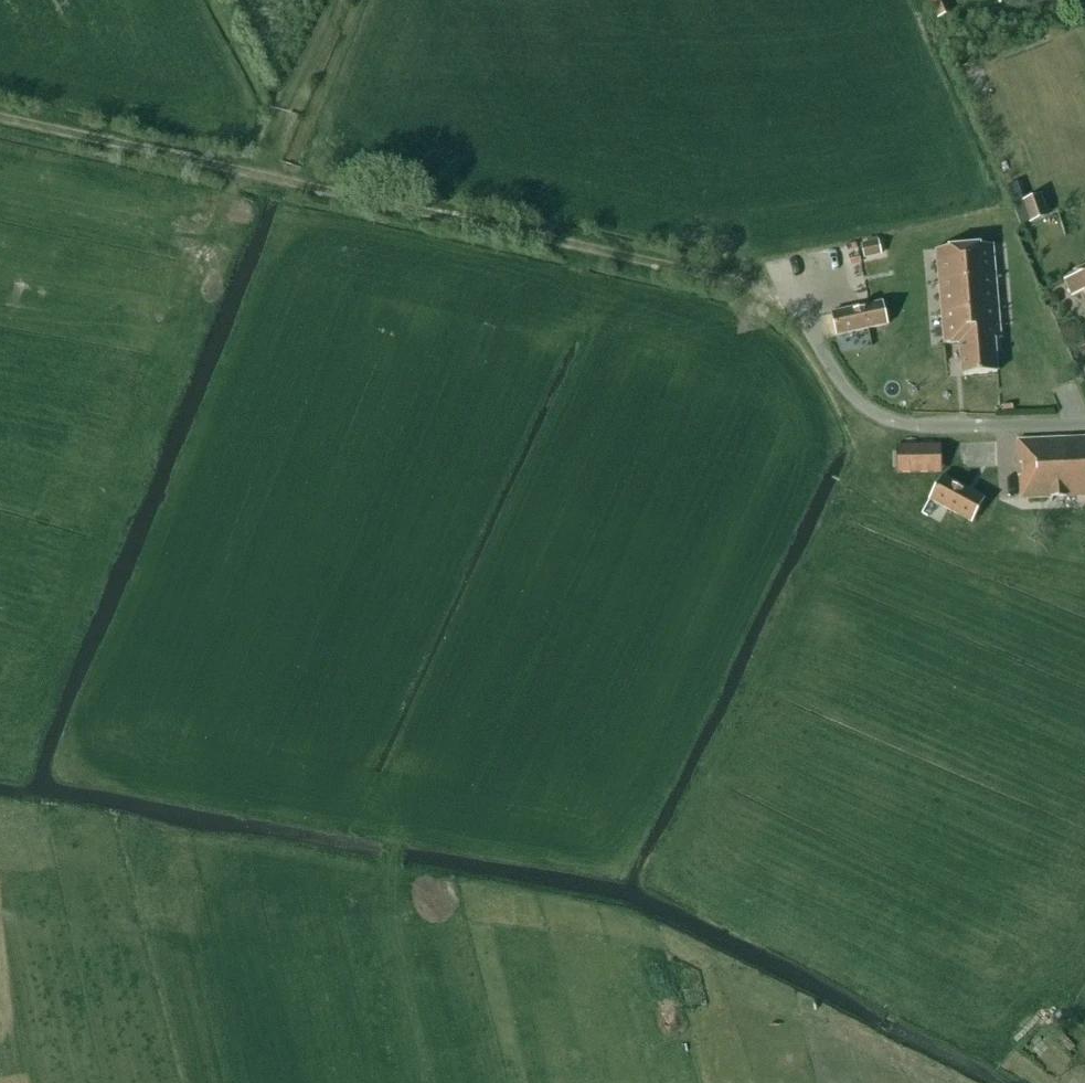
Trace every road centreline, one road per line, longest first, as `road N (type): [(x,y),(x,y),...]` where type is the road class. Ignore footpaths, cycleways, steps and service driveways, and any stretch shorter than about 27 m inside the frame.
road 1 (track): [(817,344),(793,313),(734,282),(0,118)]
road 2 (residential): [(1084,424),(888,421),(850,396),(817,344)]

